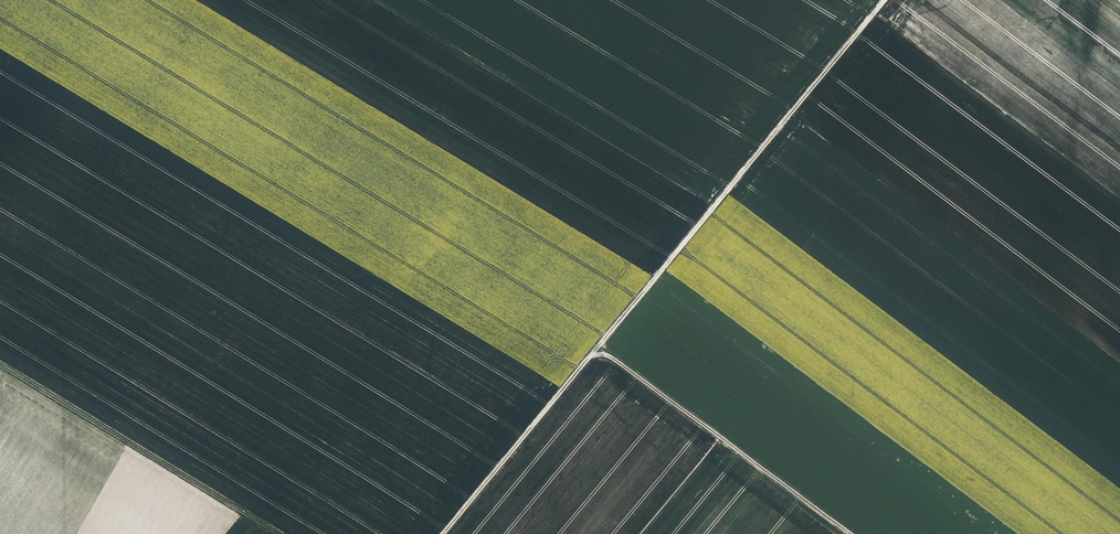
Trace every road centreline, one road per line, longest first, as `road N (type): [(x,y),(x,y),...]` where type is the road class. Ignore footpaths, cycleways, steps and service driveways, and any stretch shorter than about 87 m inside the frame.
road 1 (track): [(443,533),(886,0)]
road 2 (track): [(277,533),(0,367)]
road 3 (track): [(850,533),(611,358),(590,355)]

